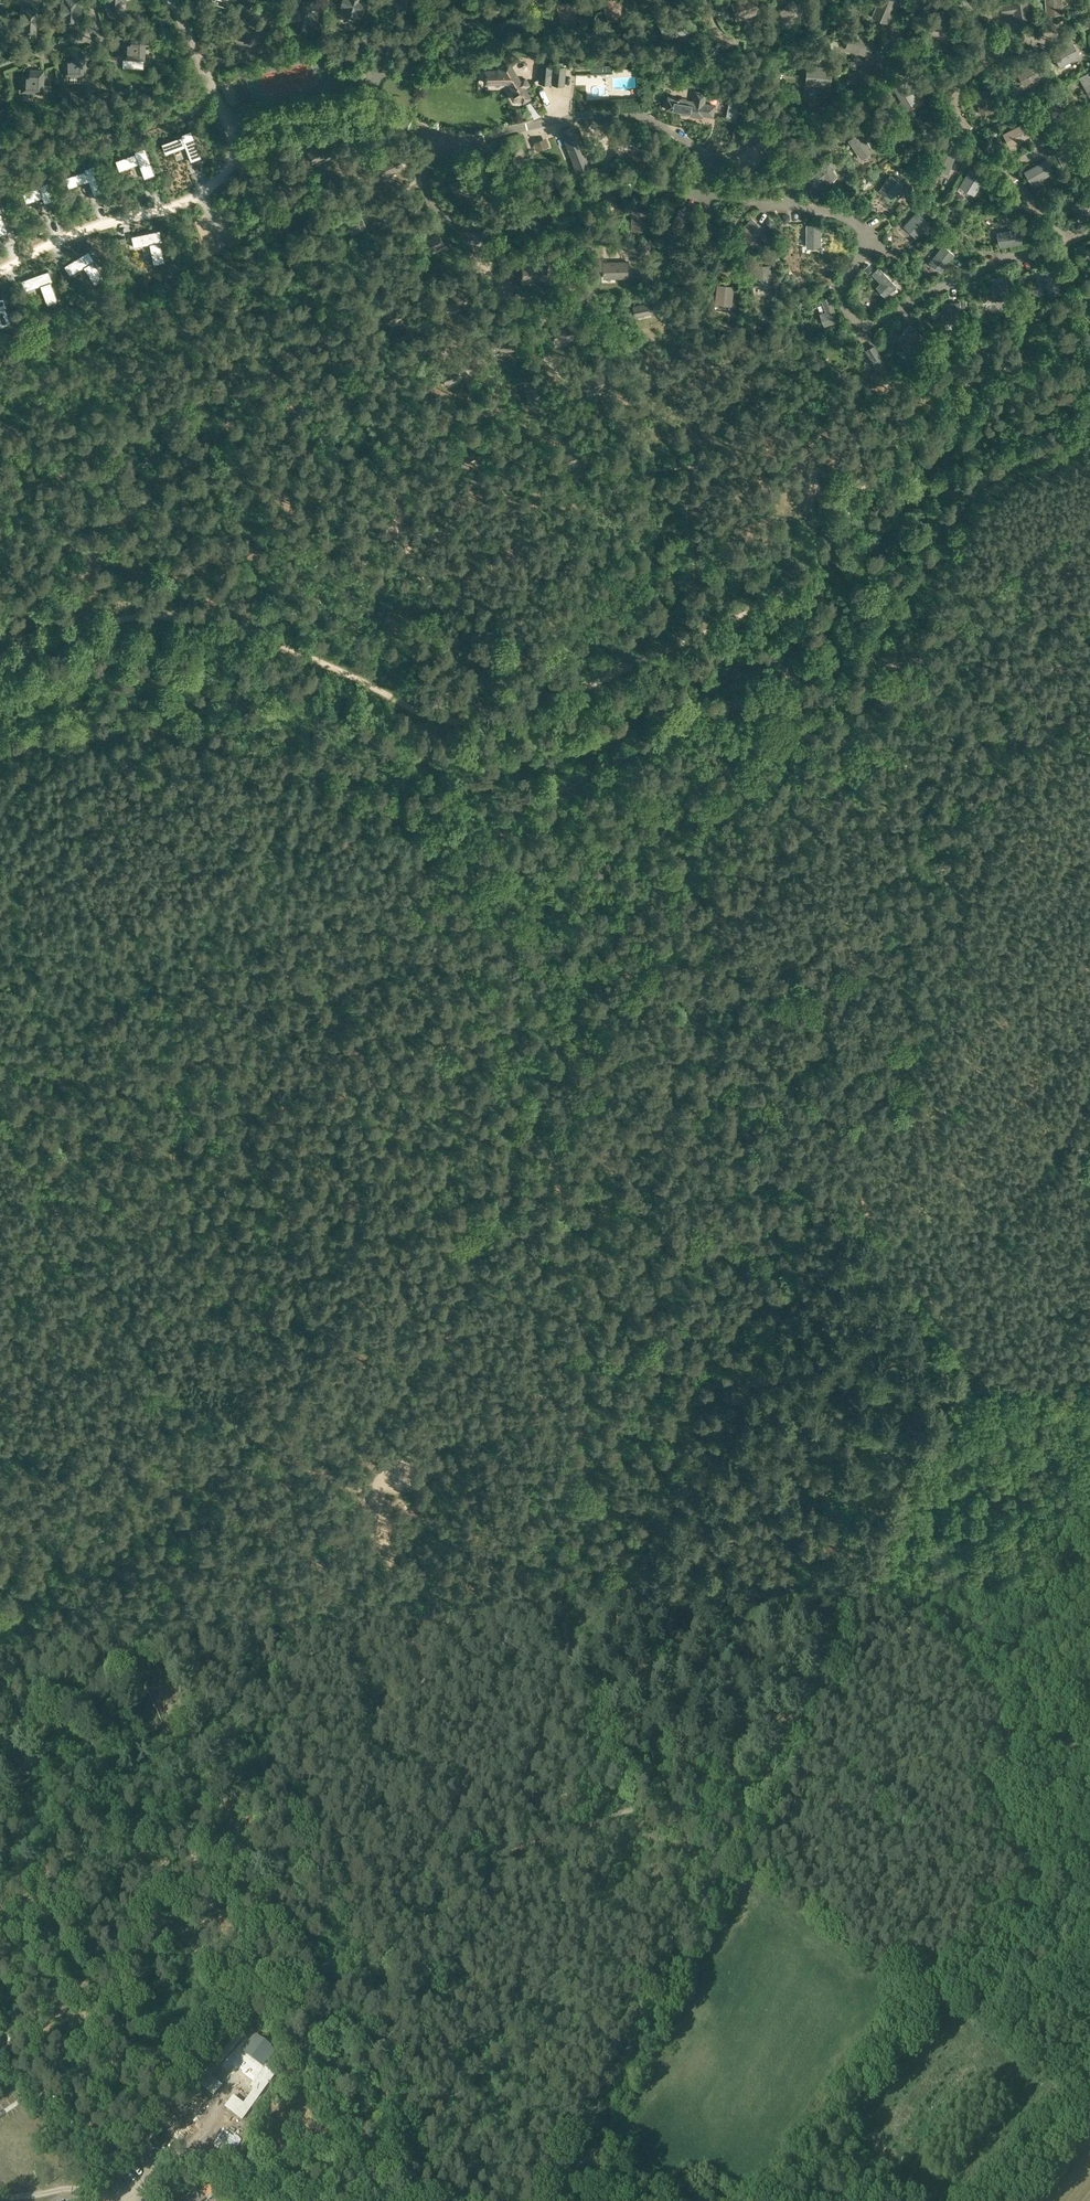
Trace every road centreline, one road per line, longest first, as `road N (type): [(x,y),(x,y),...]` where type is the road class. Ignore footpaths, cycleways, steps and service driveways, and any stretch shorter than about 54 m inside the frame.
road 1 (track): [(0,661),(87,628),(167,615),(258,635),(458,723),(549,706),(798,586),(887,453),(932,406),(997,372),(1089,342)]
road 2 (track): [(711,807),(673,845),(616,931),(595,993),(563,1036),(545,1078),(561,1211),(529,1352),(586,1438),(570,1484),(581,1524),(576,1549),(555,1573),(557,1684),(501,1852)]
road 3 (track): [(1089,1822),(1008,1767),(991,1702),(826,1555),(756,1711),(699,1813),(677,1823),(636,1812),(501,1852)]
road 4 (track): [(501,1852),(481,1805),(418,1776),(421,1641),(330,1642),(289,1637),(276,1624),(267,1551),(289,1464),(282,1450),(210,1413),(102,1315),(101,1260)]
road 5 (track): [(391,2181),(352,2106),(333,2050),(330,1998),(210,1711),(110,1625),(86,1627),(0,1673)]
road 6 (track): [(236,146),(489,722)]
road 7 (track): [(1062,1123),(921,1284),(987,1375),(1041,1386),(1089,1384)]
road 8 (track): [(677,1823),(696,1879),(643,2025),(543,2200)]
road 9 (track): [(63,635),(101,541),(256,387),(315,312)]
road 10 (track): [(501,1852),(405,2115),(391,2181)]
road 11 (track): [(826,1555),(855,1476),(890,1330),(921,1284)]
road 12 (track): [(110,1625),(189,1528),(248,1433)]
road 13 (track): [(101,1260),(72,1196),(0,1129)]
road 14 (track): [(227,1750),(254,1736),(267,1716),(281,1646),(276,1624)]
road 15 (unclassified): [(221,112),(174,0)]

